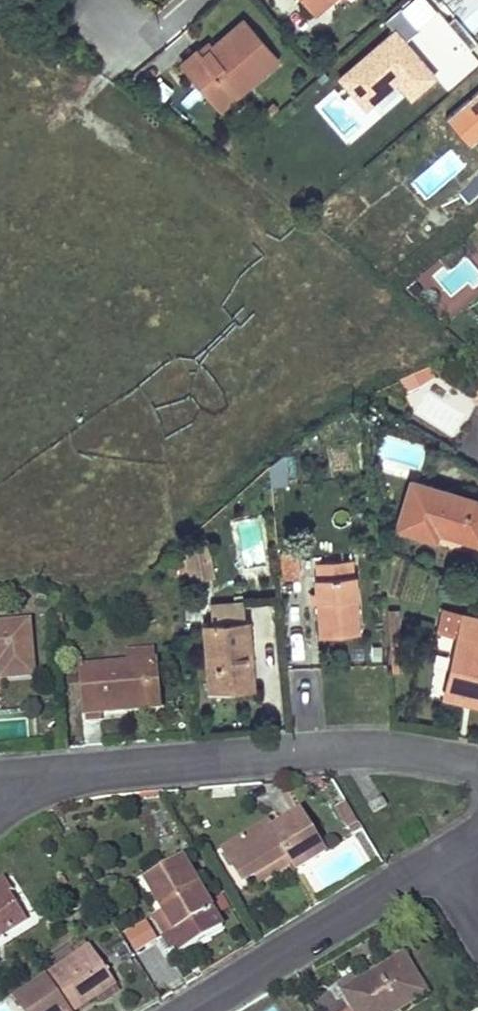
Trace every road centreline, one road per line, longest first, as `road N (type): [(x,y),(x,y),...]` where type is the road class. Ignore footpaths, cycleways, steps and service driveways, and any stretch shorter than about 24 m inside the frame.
road 1 (residential): [(22,777),(394,747),(477,763)]
road 2 (residential): [(200,1010),(442,870)]

